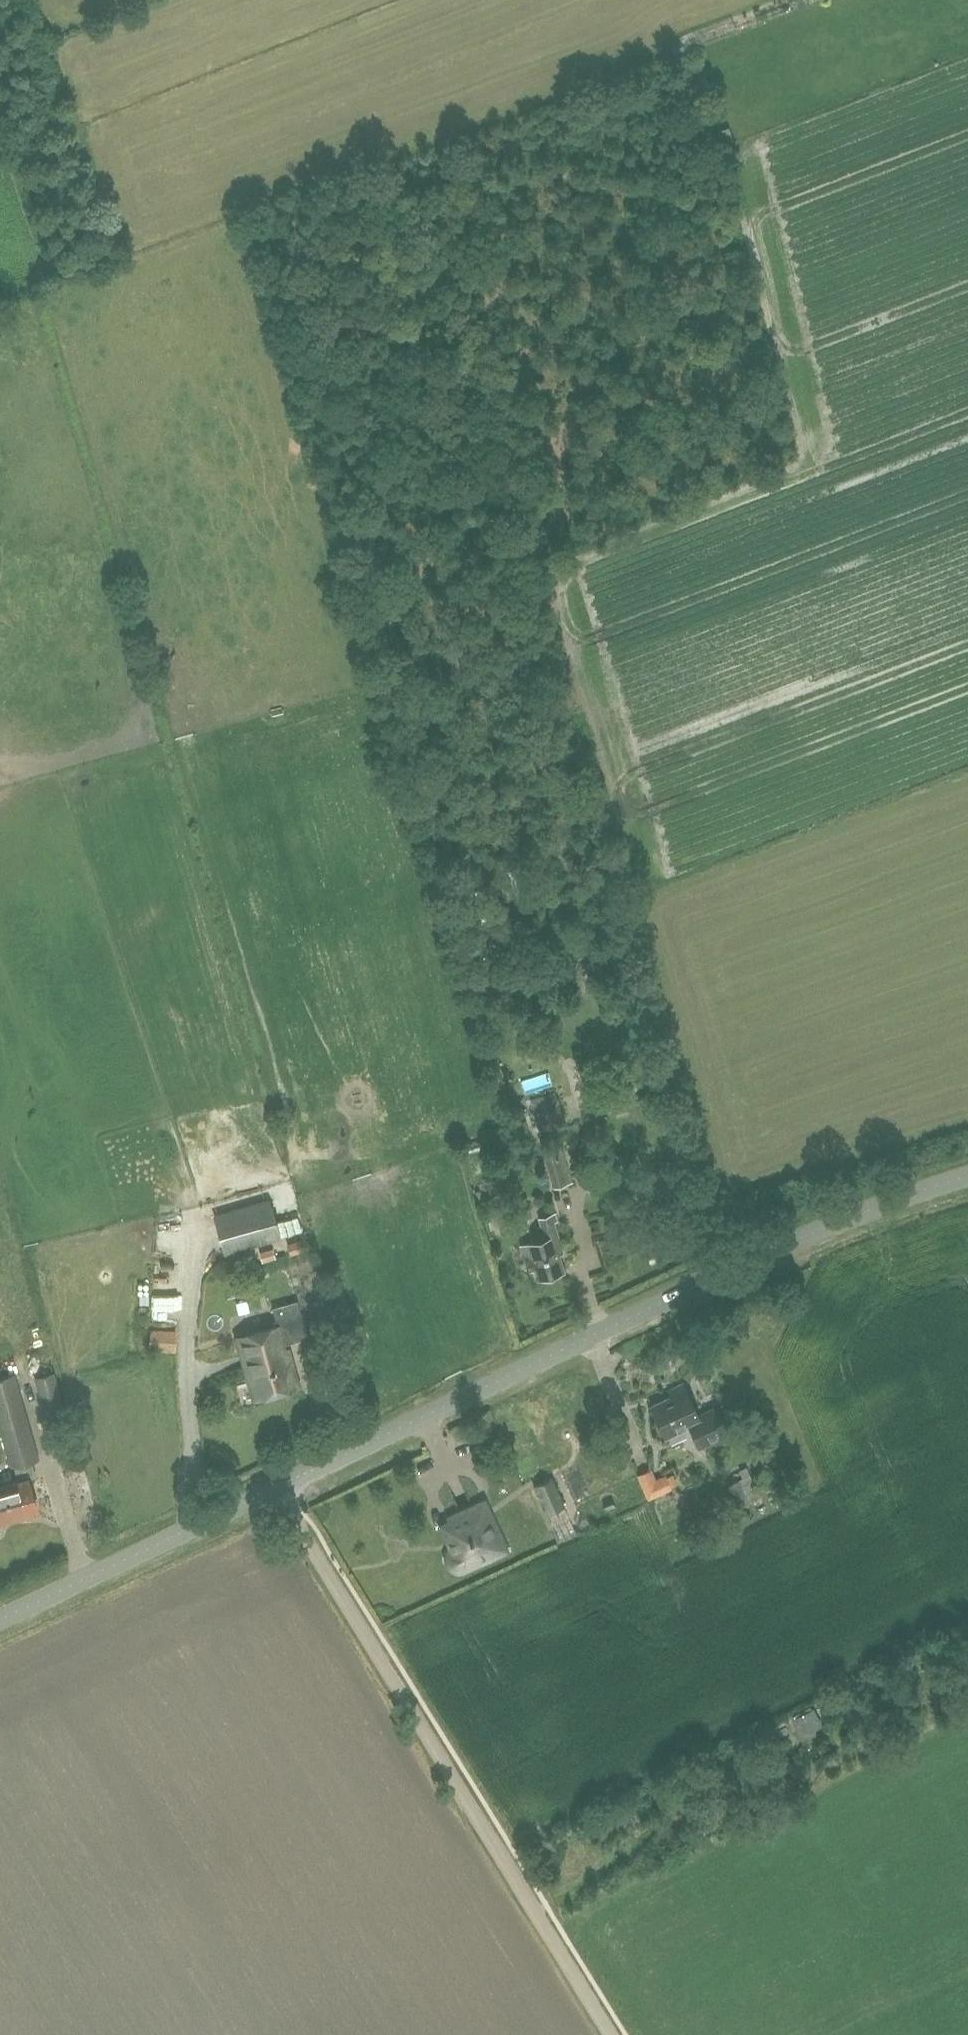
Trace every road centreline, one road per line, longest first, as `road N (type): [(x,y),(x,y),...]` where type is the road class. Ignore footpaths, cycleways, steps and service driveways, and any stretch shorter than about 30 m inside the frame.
road 1 (tertiary): [(0,1620),(717,1277),(967,1176)]
road 2 (track): [(610,2034),(280,1485)]

